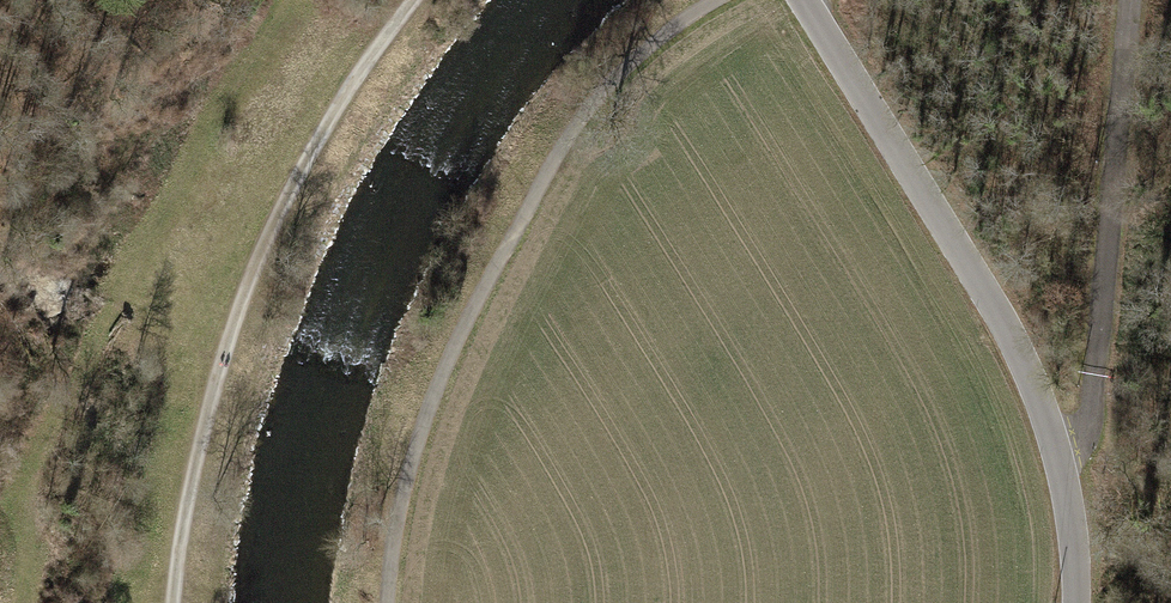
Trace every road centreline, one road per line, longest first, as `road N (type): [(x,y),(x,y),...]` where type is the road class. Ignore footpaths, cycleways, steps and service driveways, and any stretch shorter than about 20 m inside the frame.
road 1 (track): [(719,0),(645,46),(565,137),(418,433),(388,602)]
road 2 (residential): [(804,0),(1022,360),(1056,451),(1076,602)]
road 3 (track): [(174,602),(220,369),(255,268),(336,108),(416,0)]
road 4 (track): [(1056,451),(1084,441),(1133,0)]

